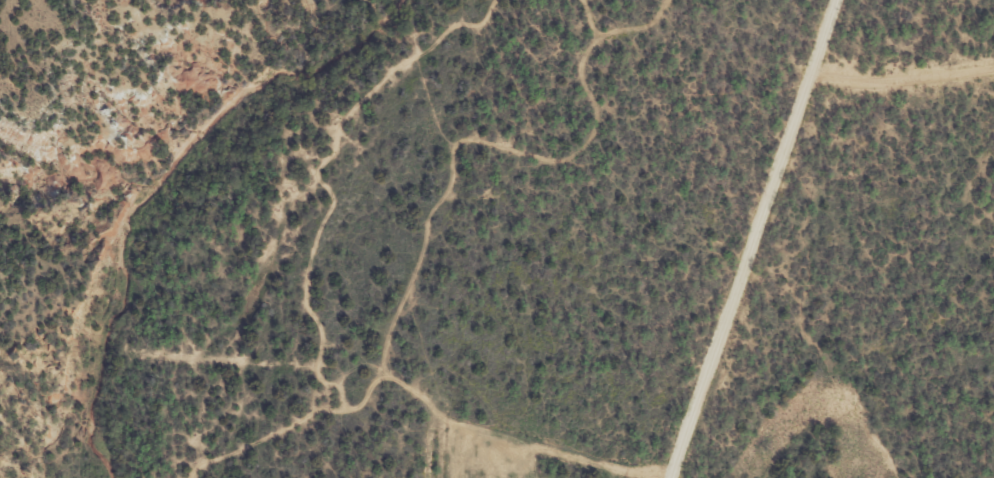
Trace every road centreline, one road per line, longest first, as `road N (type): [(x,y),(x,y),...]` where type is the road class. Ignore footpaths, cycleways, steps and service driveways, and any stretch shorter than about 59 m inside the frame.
road 1 (residential): [(837,0),(675,477)]

